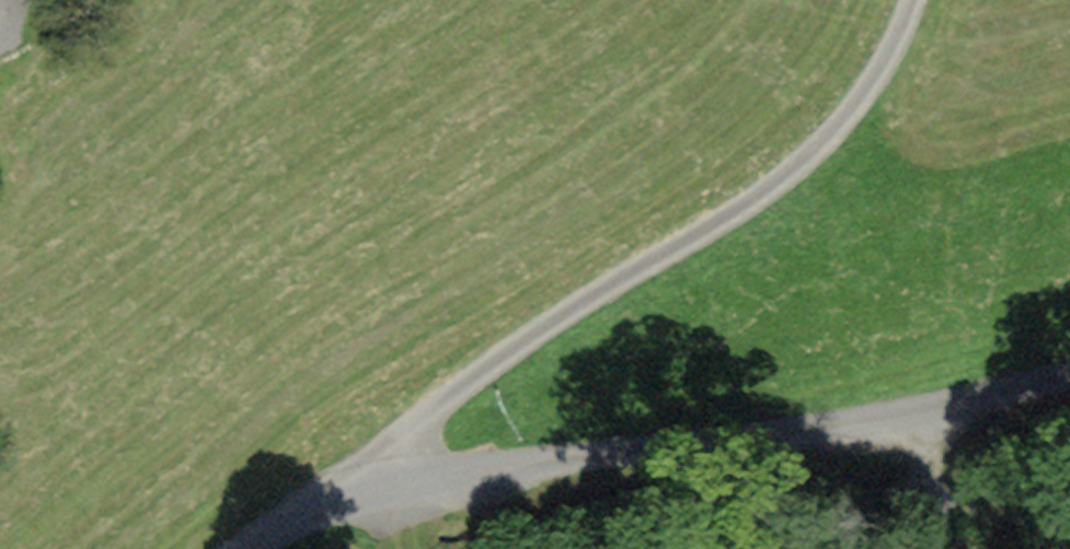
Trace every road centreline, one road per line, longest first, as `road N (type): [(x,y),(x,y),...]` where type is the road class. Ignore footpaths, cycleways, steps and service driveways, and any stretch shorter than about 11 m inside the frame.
road 1 (residential): [(256,548),(373,492),(793,444),(1069,393)]
road 2 (track): [(921,0),(909,48),(848,140),(418,431),(373,492)]
road 3 (track): [(899,426),(983,508),(1061,548)]

